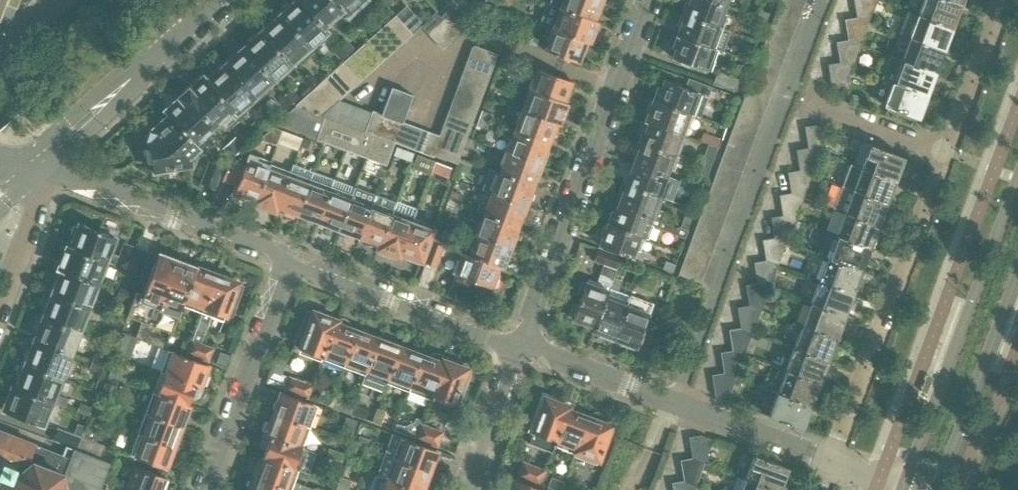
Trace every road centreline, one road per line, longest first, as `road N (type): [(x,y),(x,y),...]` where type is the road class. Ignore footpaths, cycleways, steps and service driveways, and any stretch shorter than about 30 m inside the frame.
road 1 (residential): [(519,349),(647,0)]
road 2 (secondary): [(1017,177),(902,489)]
road 3 (residential): [(827,461),(947,153)]
road 4 (residential): [(519,349),(827,461)]
road 5 (residential): [(56,173),(277,250),(288,266)]
road 6 (residential): [(288,266),(519,349)]
road 7 (residential): [(288,266),(203,489)]
road 8 (secondary): [(938,489),(1017,276)]
road 9 (residential): [(160,52),(14,166)]
road 10 (residential): [(35,175),(160,52)]
road 11 (residential): [(947,153),(1003,0)]
road 12 (residential): [(0,314),(56,173)]
road 13 (residential): [(519,349),(466,489)]
road 14 (residential): [(947,153),(807,101)]

